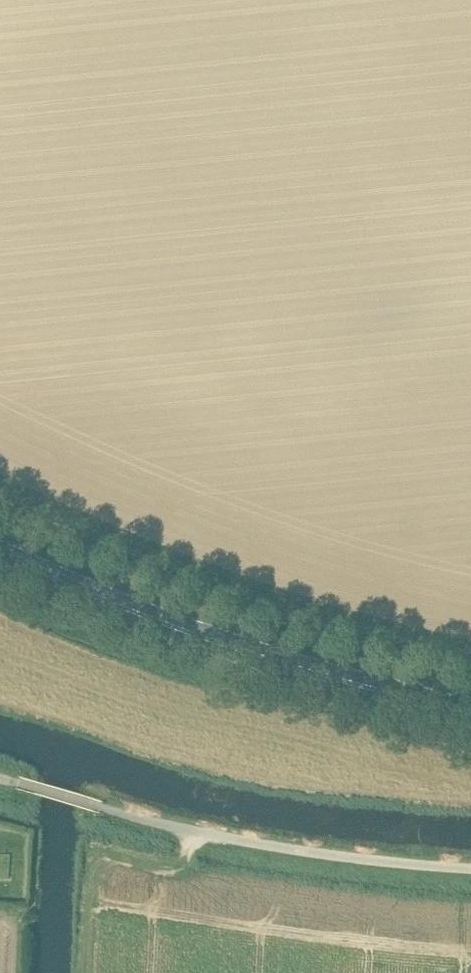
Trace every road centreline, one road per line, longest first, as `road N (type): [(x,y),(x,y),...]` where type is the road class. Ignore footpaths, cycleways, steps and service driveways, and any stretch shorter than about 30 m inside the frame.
road 1 (primary): [(0,554),(322,677),(470,711)]
road 2 (unclassified): [(0,778),(314,854),(470,870)]

